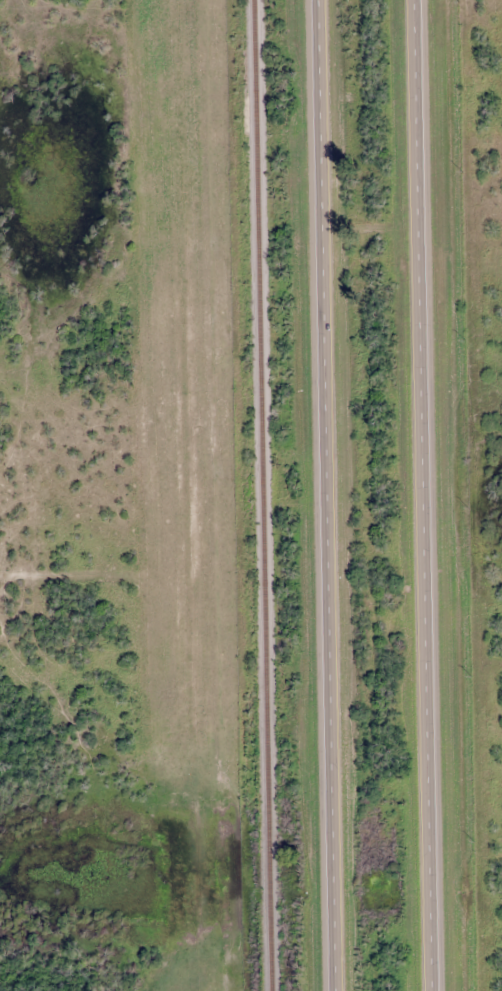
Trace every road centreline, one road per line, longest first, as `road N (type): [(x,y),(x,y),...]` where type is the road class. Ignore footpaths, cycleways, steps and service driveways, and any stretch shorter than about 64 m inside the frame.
road 1 (trunk): [(437,990),(419,0)]
road 2 (trunk): [(322,0),(338,990)]

